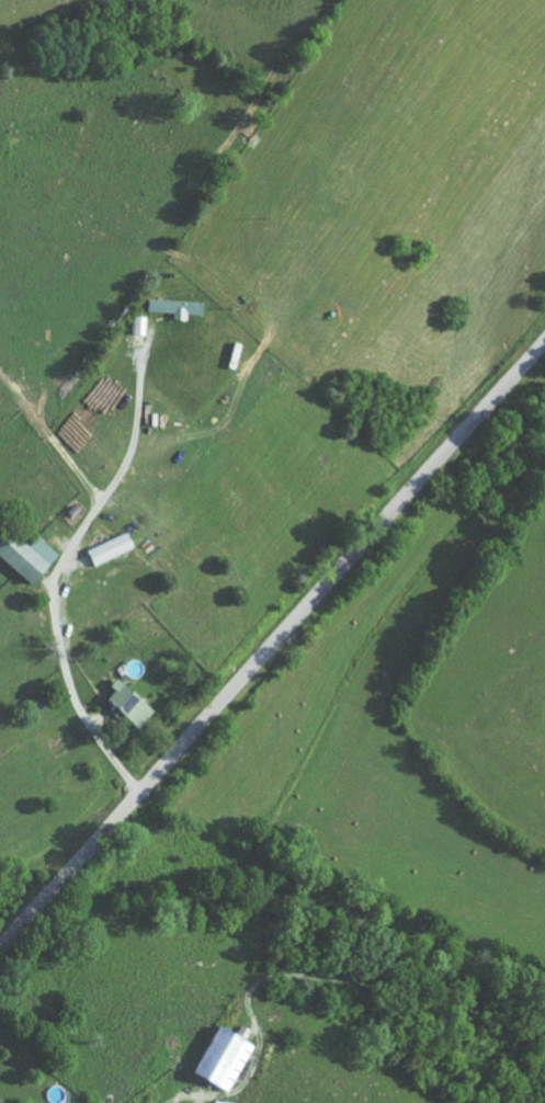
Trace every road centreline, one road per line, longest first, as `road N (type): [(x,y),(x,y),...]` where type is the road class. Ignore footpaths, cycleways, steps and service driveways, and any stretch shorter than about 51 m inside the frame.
road 1 (secondary): [(0,951),(544,344)]

